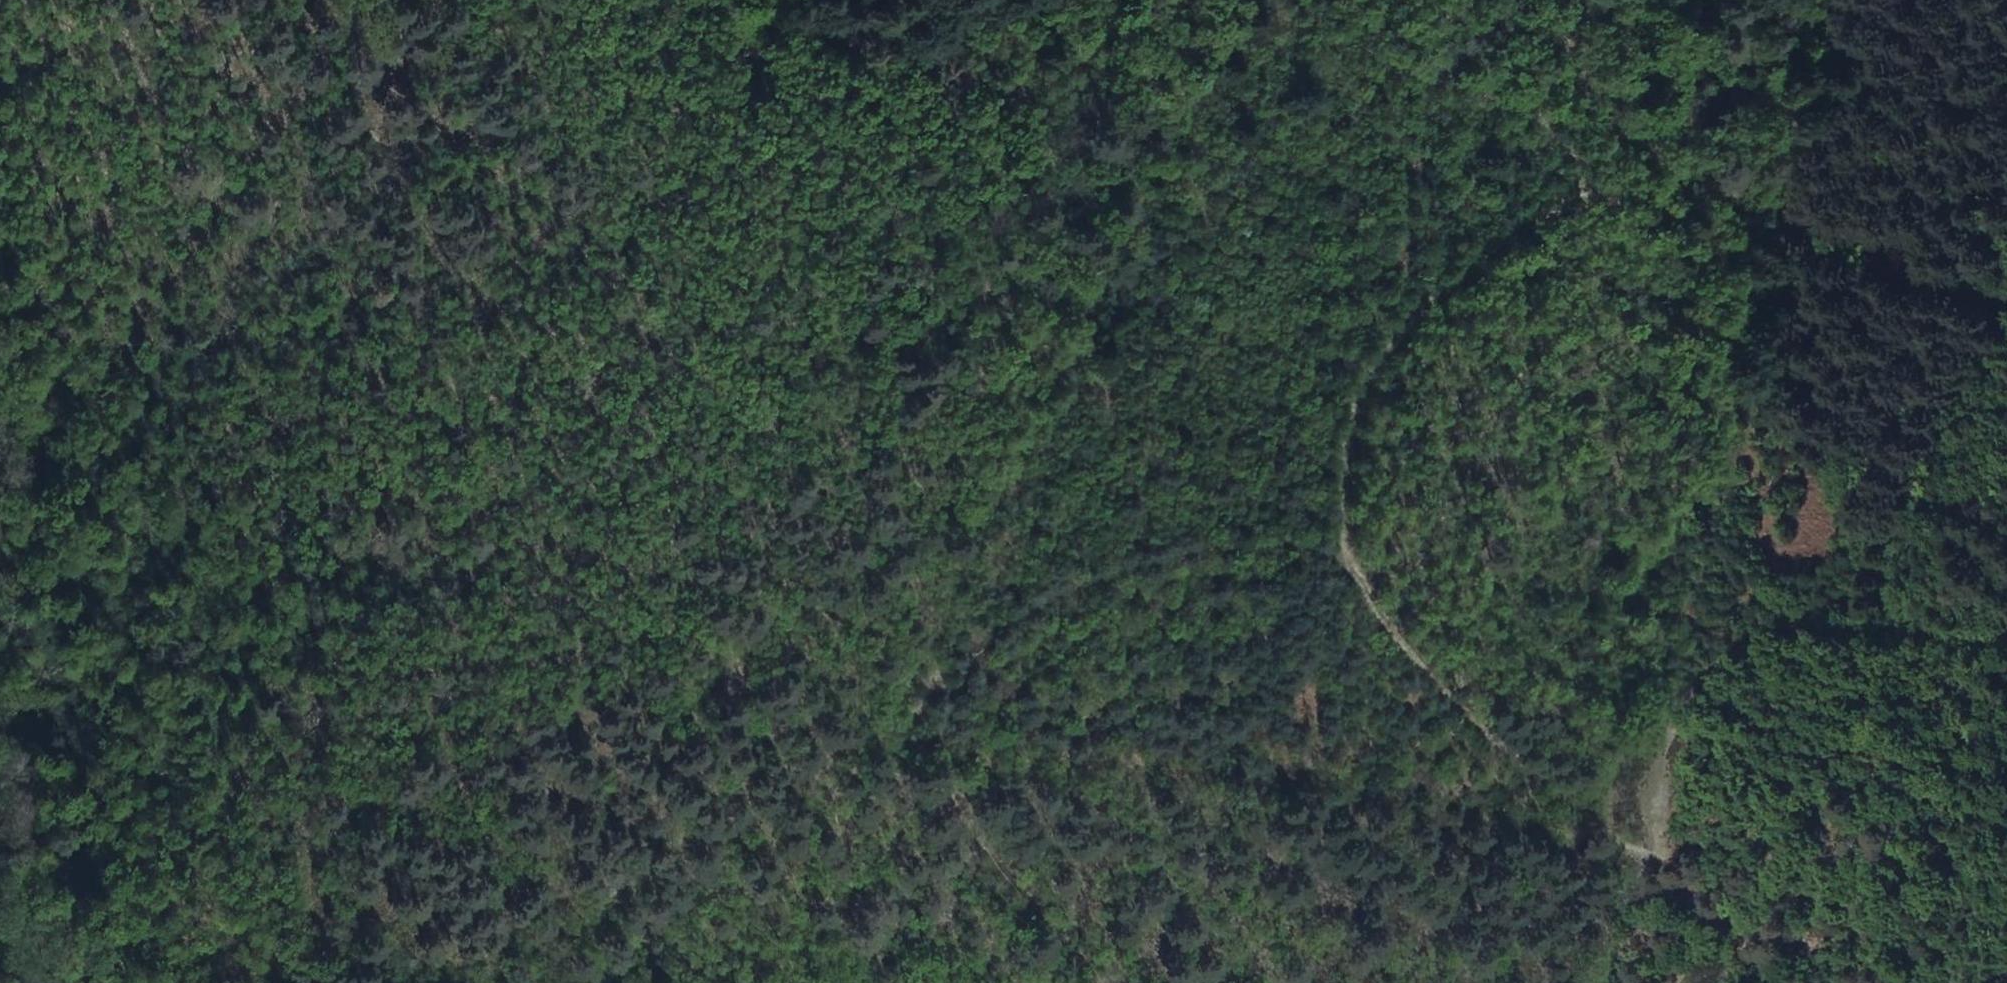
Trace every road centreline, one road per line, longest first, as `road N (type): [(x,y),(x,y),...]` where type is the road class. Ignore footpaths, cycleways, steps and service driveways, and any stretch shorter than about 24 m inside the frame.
road 1 (track): [(1658,890),(1652,771),(1673,694),(1720,650),(1805,619),(2006,642)]

